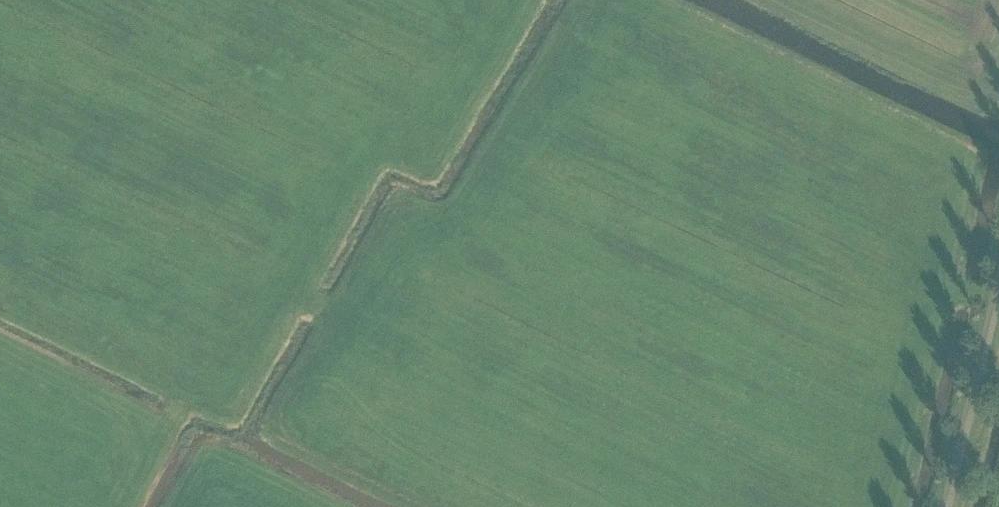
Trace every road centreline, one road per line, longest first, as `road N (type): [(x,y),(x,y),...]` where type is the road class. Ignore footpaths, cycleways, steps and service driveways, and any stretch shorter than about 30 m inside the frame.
road 1 (unclassified): [(946,506),(998,293)]

